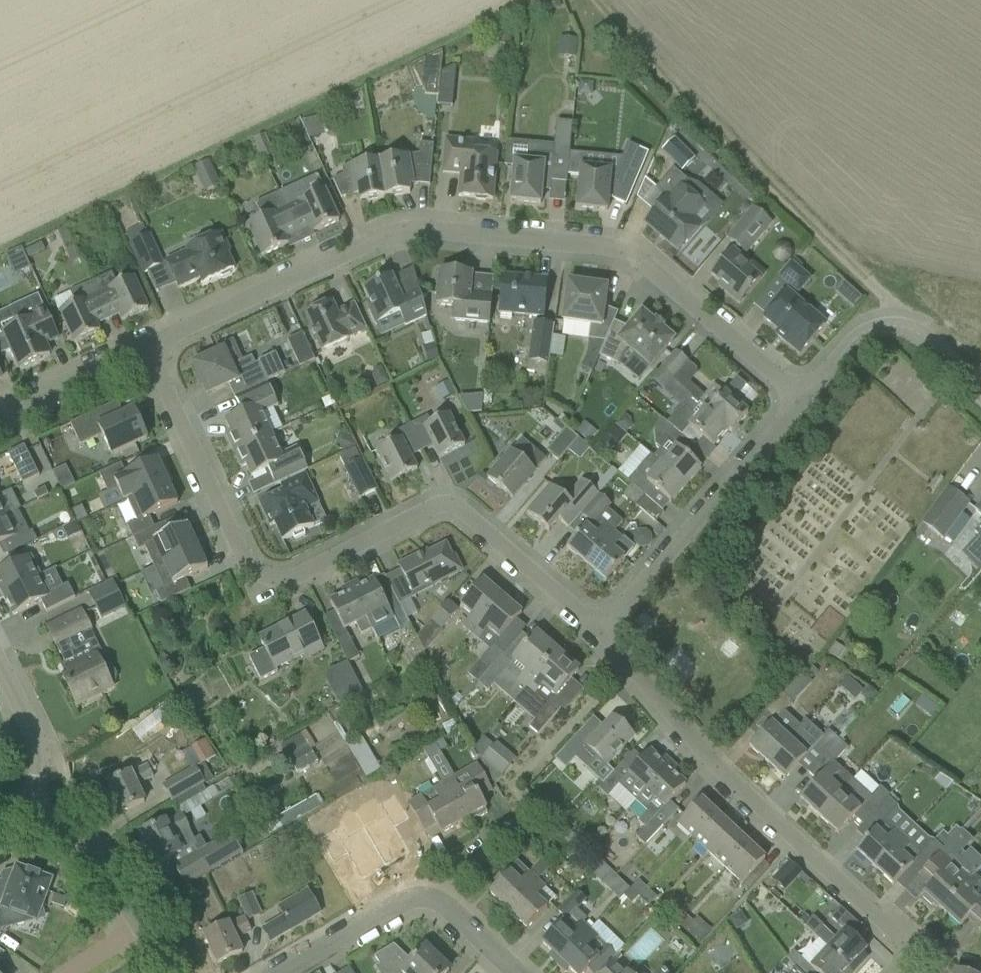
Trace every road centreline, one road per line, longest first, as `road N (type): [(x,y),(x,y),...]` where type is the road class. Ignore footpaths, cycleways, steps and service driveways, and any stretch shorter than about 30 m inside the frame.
road 1 (residential): [(803,398),(621,250),(438,229),(377,237),(146,344)]
road 2 (residential): [(599,631),(449,505),(428,508),(292,579),(266,578),(243,560),(146,344)]
road 3 (residential): [(912,972),(922,956),(707,755),(599,631)]
road 4 (track): [(891,322),(889,304),(639,63),(585,0)]
road 5 (residential): [(599,631),(803,398)]
road 6 (residential): [(279,972),(405,900),(430,899),(454,909),(519,972)]
road 7 (residential): [(980,387),(917,327),(891,322),(866,330),(803,398)]
road 8 (residential): [(144,928),(80,841),(31,809)]
road 9 (residential): [(146,344),(0,412)]
road 10 (residential): [(0,666),(36,739),(31,809)]

